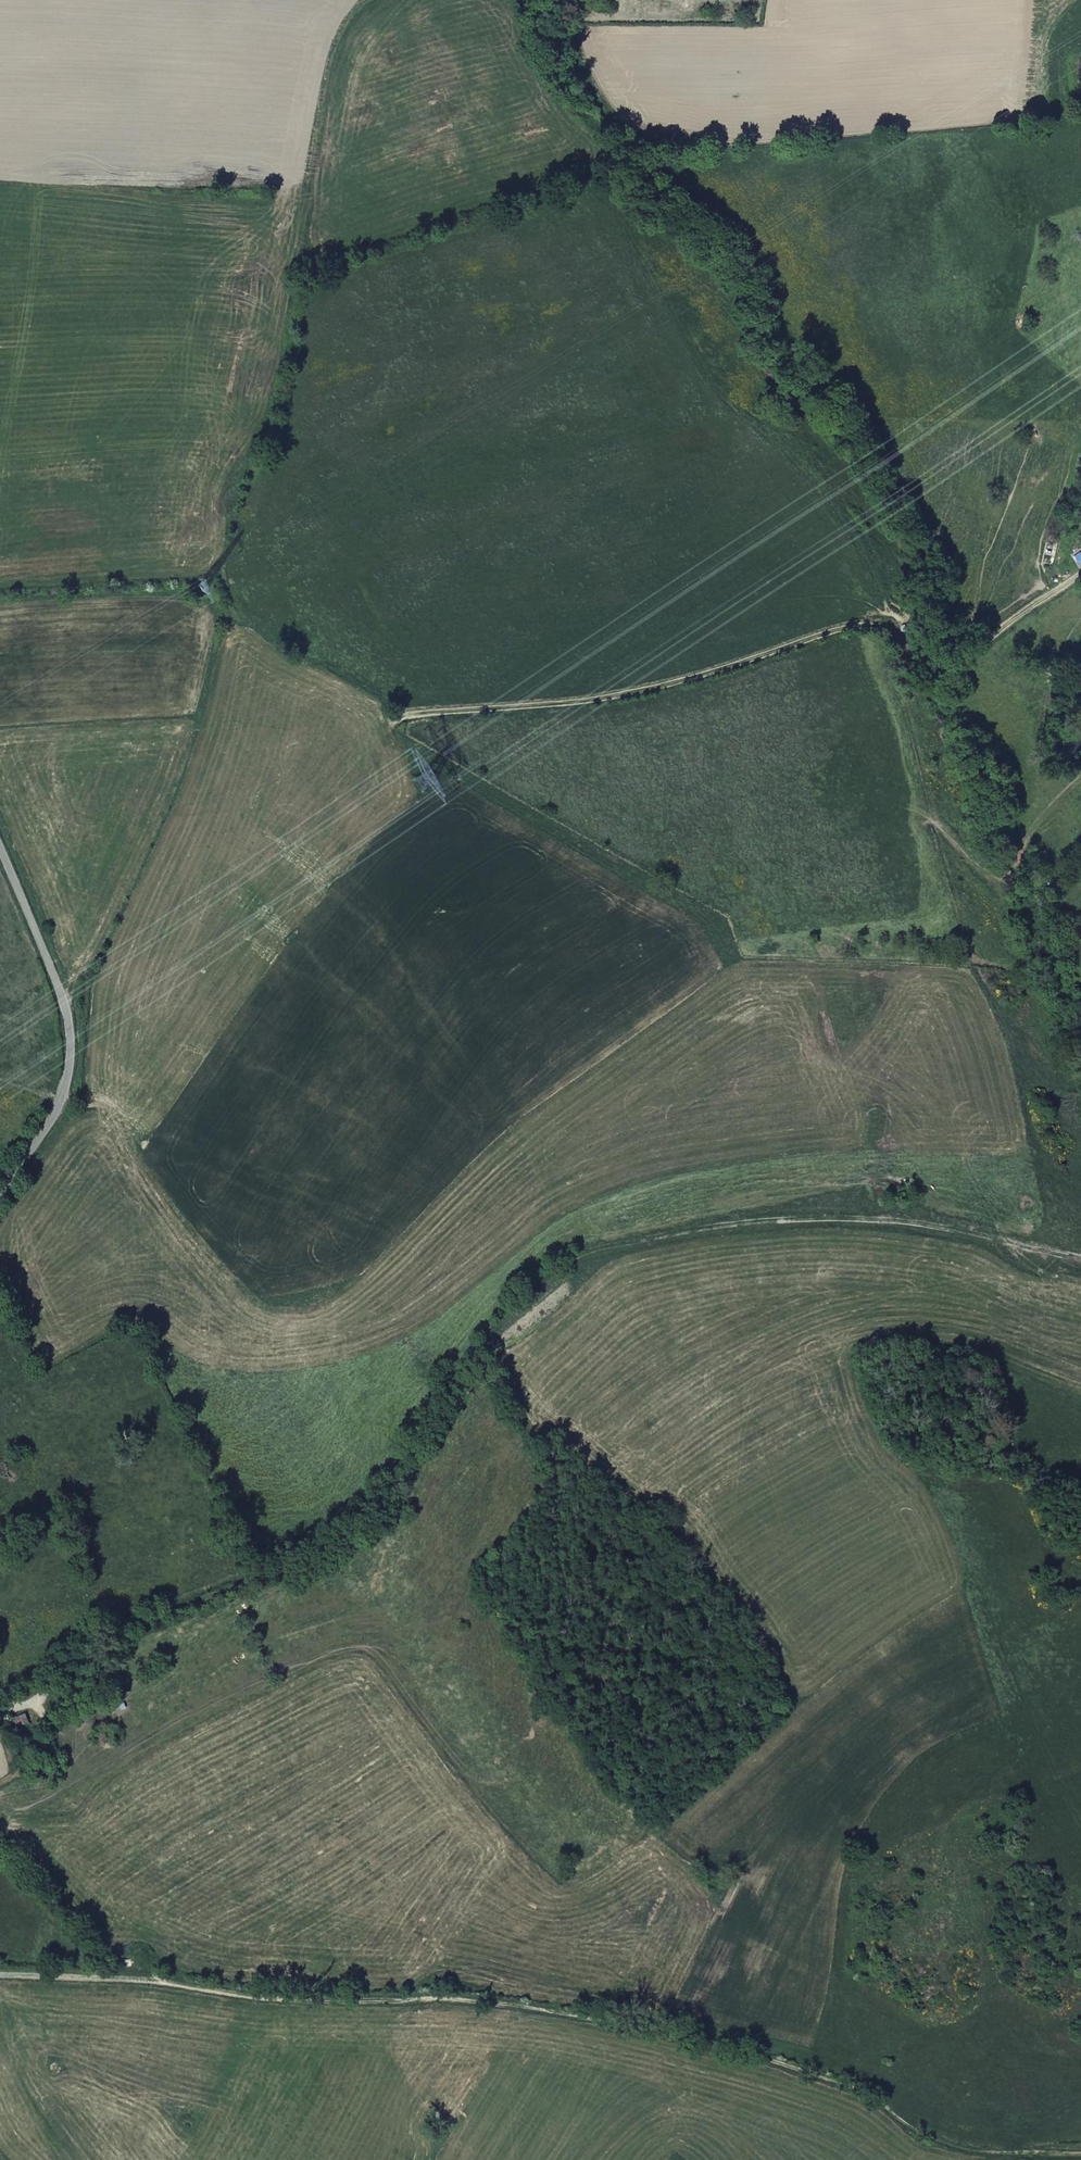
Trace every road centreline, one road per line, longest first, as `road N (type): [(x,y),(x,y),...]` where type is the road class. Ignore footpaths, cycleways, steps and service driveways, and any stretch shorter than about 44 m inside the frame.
road 1 (track): [(1080,1255),(940,1222),(817,1213),(606,1246),(544,1282),(489,1344),(358,1528),(325,1550),(113,1641),(37,1697)]
road 2 (track): [(1080,2152),(951,2144),(788,2067),(503,2004),(270,2003),(0,1976)]
road 3 (track): [(1080,573),(949,672),(926,665),(870,624),(637,692),(570,704),(409,712)]
road 4 (unclassified): [(0,848),(63,997),(71,1055),(56,1110),(0,1198)]

